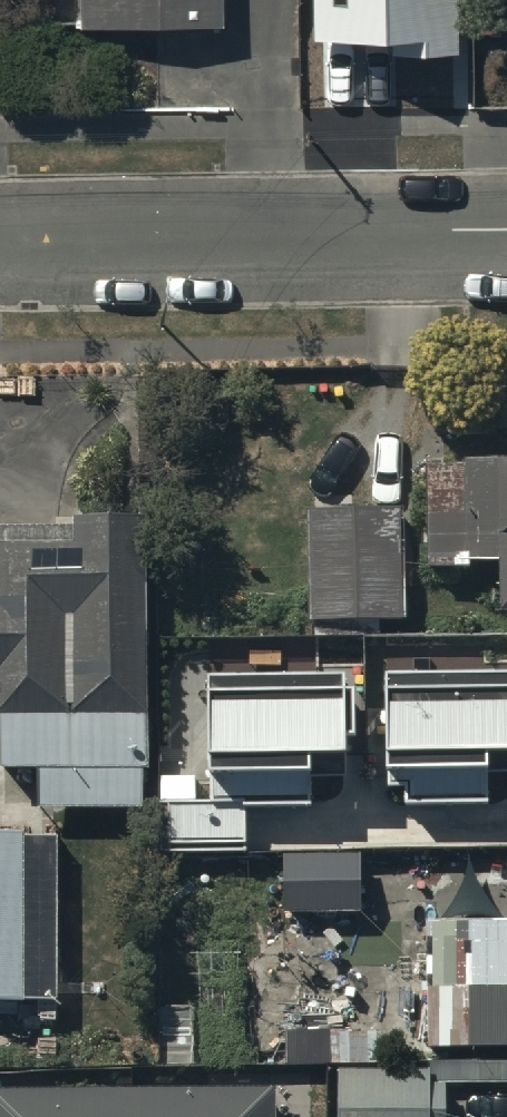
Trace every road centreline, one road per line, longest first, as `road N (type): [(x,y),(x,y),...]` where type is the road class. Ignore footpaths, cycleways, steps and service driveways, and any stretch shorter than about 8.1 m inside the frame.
road 1 (residential): [(506,231),(0,241)]

